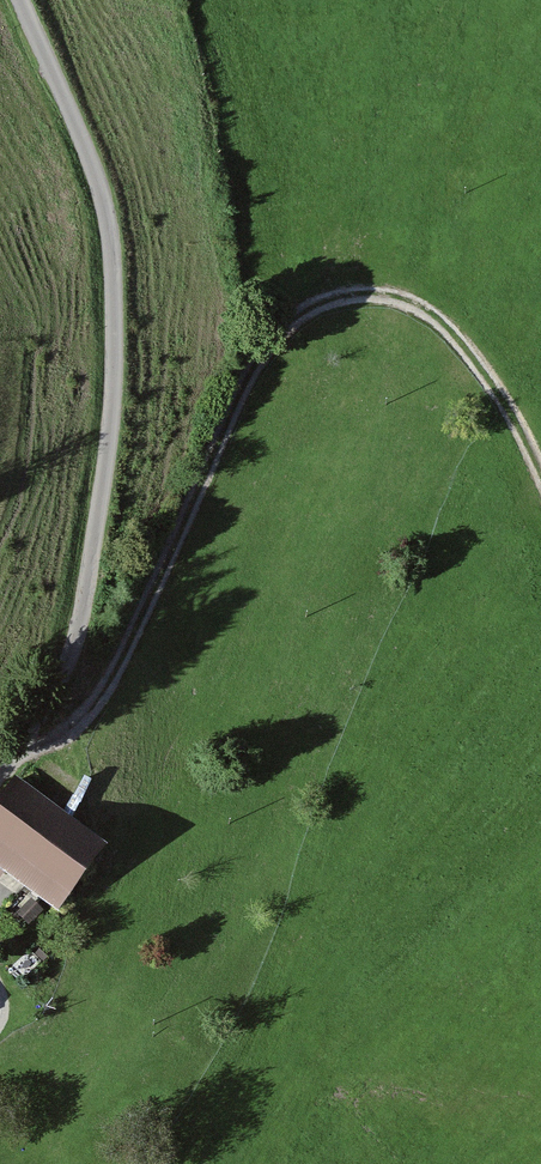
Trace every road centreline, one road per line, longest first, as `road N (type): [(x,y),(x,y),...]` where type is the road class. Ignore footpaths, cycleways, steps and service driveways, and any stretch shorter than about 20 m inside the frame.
road 1 (track): [(0,770),(63,735),(100,698),(255,369),(294,311),(351,290),(404,293),(443,317),(540,462)]
road 2 (unclassified): [(21,0),(98,179),(120,338),(105,493),(78,641),(0,769)]

